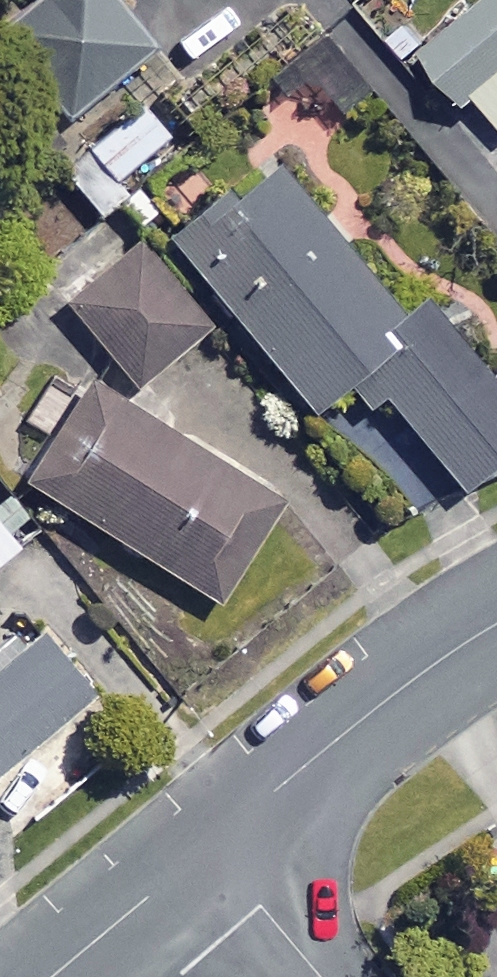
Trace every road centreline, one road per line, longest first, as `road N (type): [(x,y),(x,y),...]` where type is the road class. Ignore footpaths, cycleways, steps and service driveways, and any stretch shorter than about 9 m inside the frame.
road 1 (residential): [(496,622),(206,843)]
road 2 (residential): [(206,843),(54,976)]
road 3 (residential): [(318,976),(206,843)]

